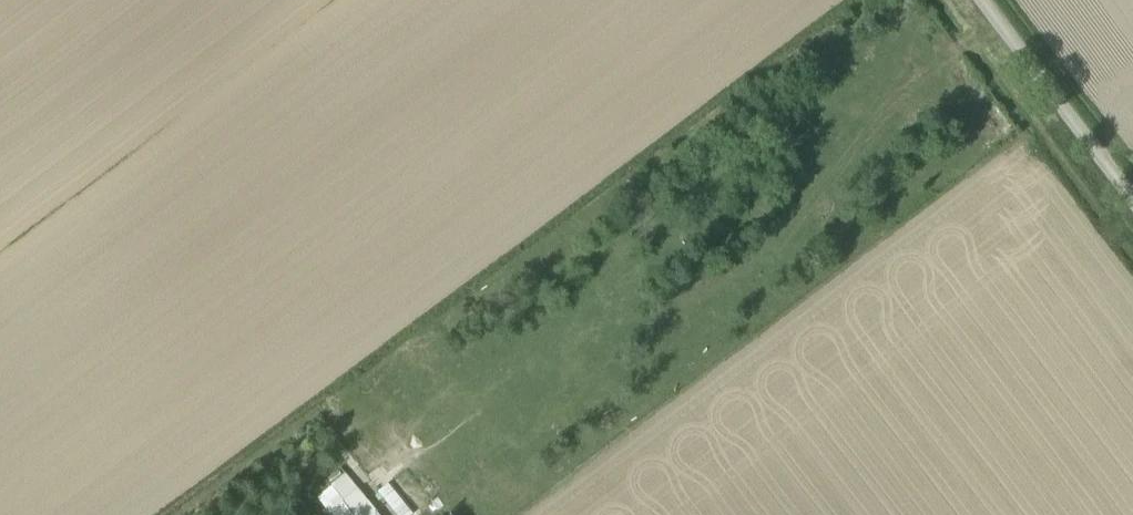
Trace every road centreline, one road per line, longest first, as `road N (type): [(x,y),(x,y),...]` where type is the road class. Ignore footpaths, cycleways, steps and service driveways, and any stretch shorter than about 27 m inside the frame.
road 1 (unclassified): [(1132,185),(989,0)]

